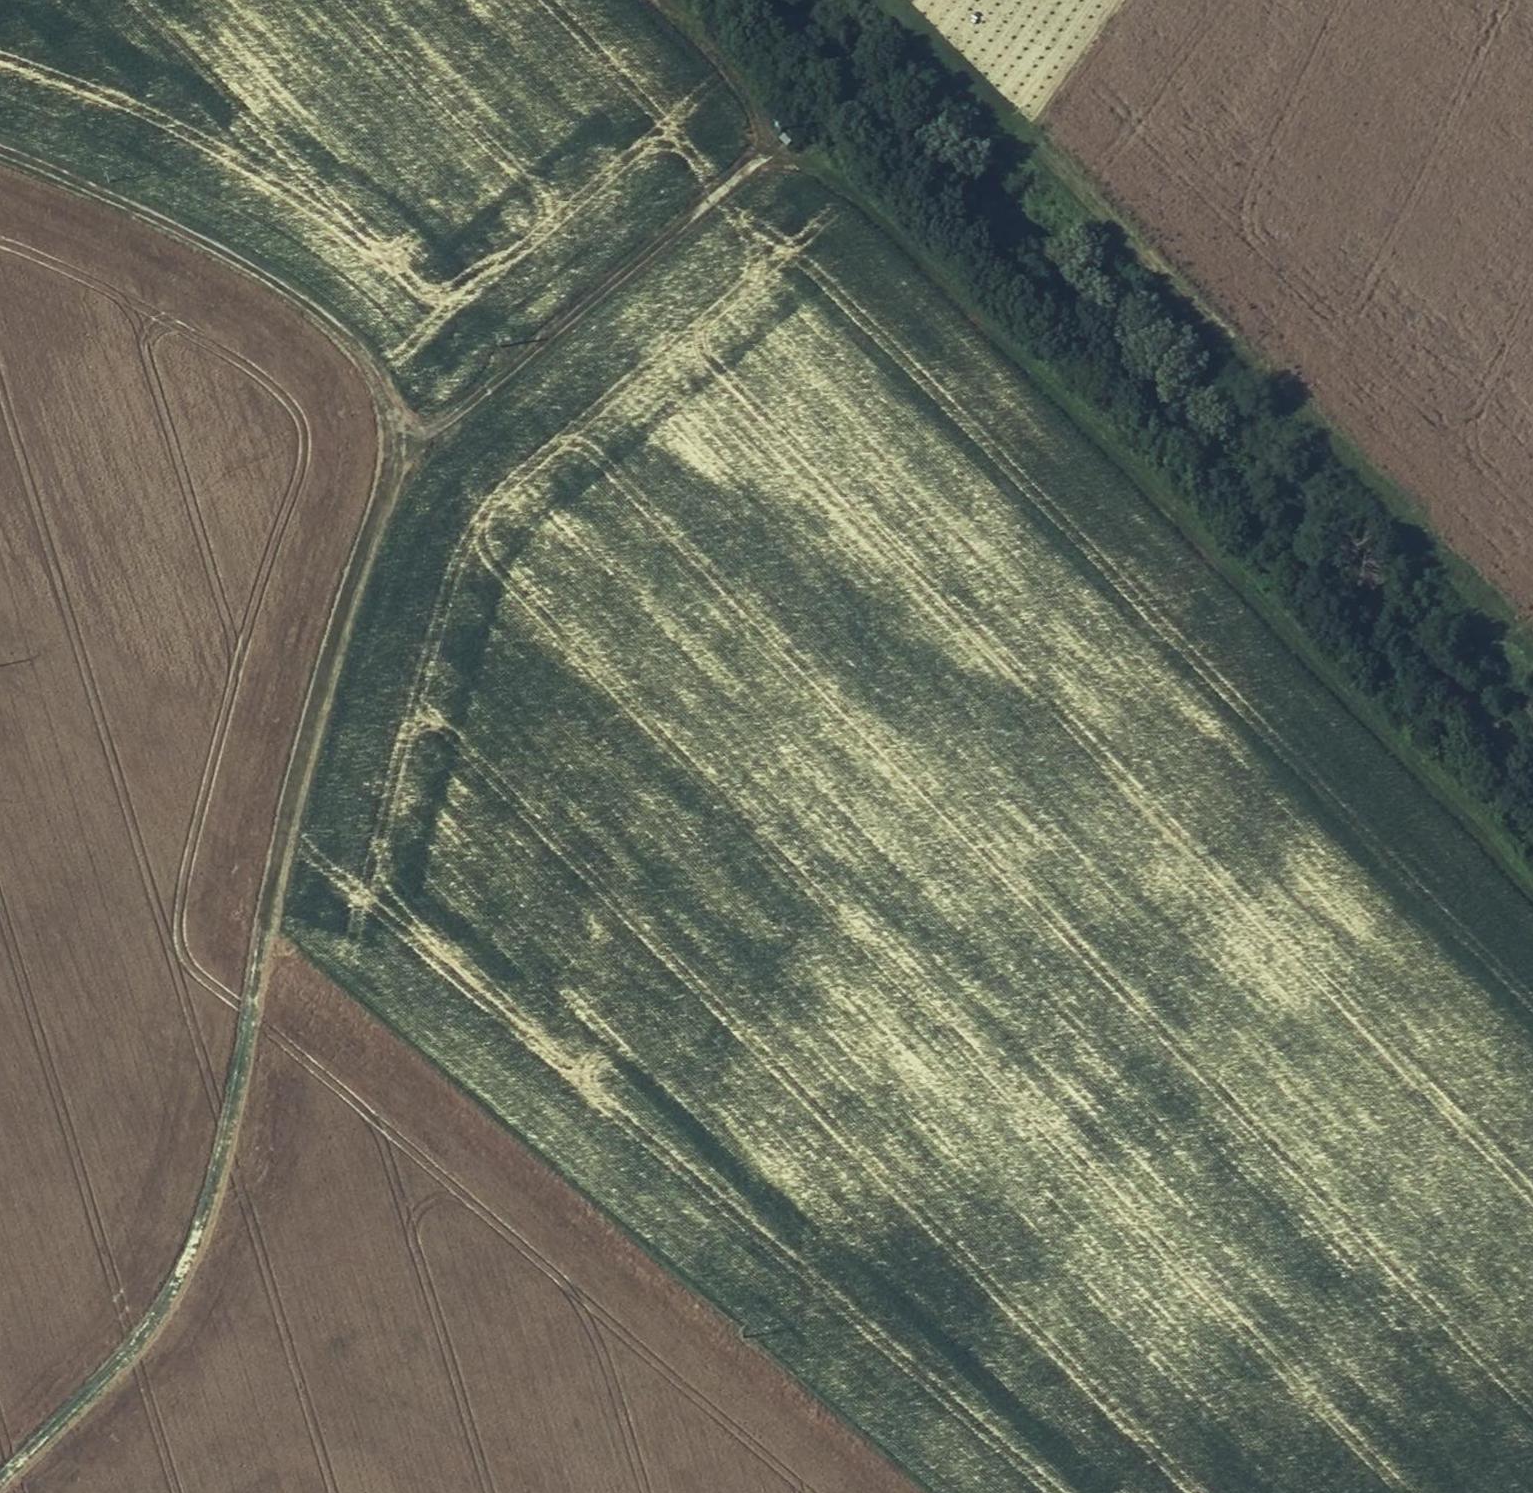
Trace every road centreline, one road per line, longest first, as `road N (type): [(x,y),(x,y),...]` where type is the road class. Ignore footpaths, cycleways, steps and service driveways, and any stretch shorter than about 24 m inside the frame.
road 1 (track): [(0,144),(300,287),(385,358),(400,414),(197,1260),(118,1366),(0,1480)]
road 2 (track): [(394,445),(448,421),(779,146)]

